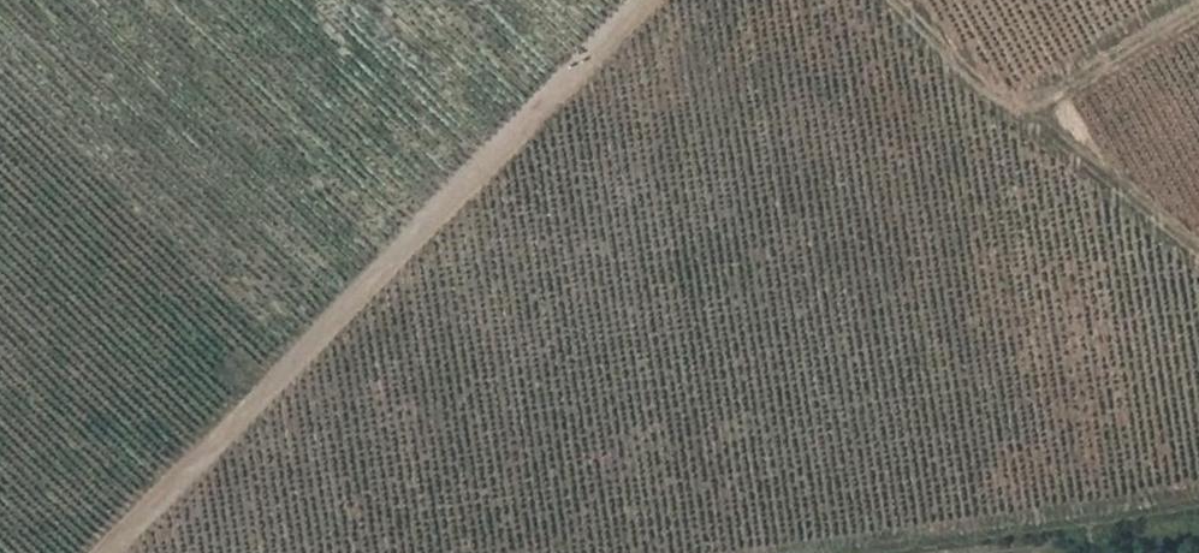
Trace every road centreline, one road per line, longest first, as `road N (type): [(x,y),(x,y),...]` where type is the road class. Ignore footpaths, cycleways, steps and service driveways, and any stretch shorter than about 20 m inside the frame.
road 1 (track): [(108,552),(643,0)]
road 2 (track): [(899,0),(1019,117),(1198,257)]
road 3 (track): [(1198,505),(842,552)]

